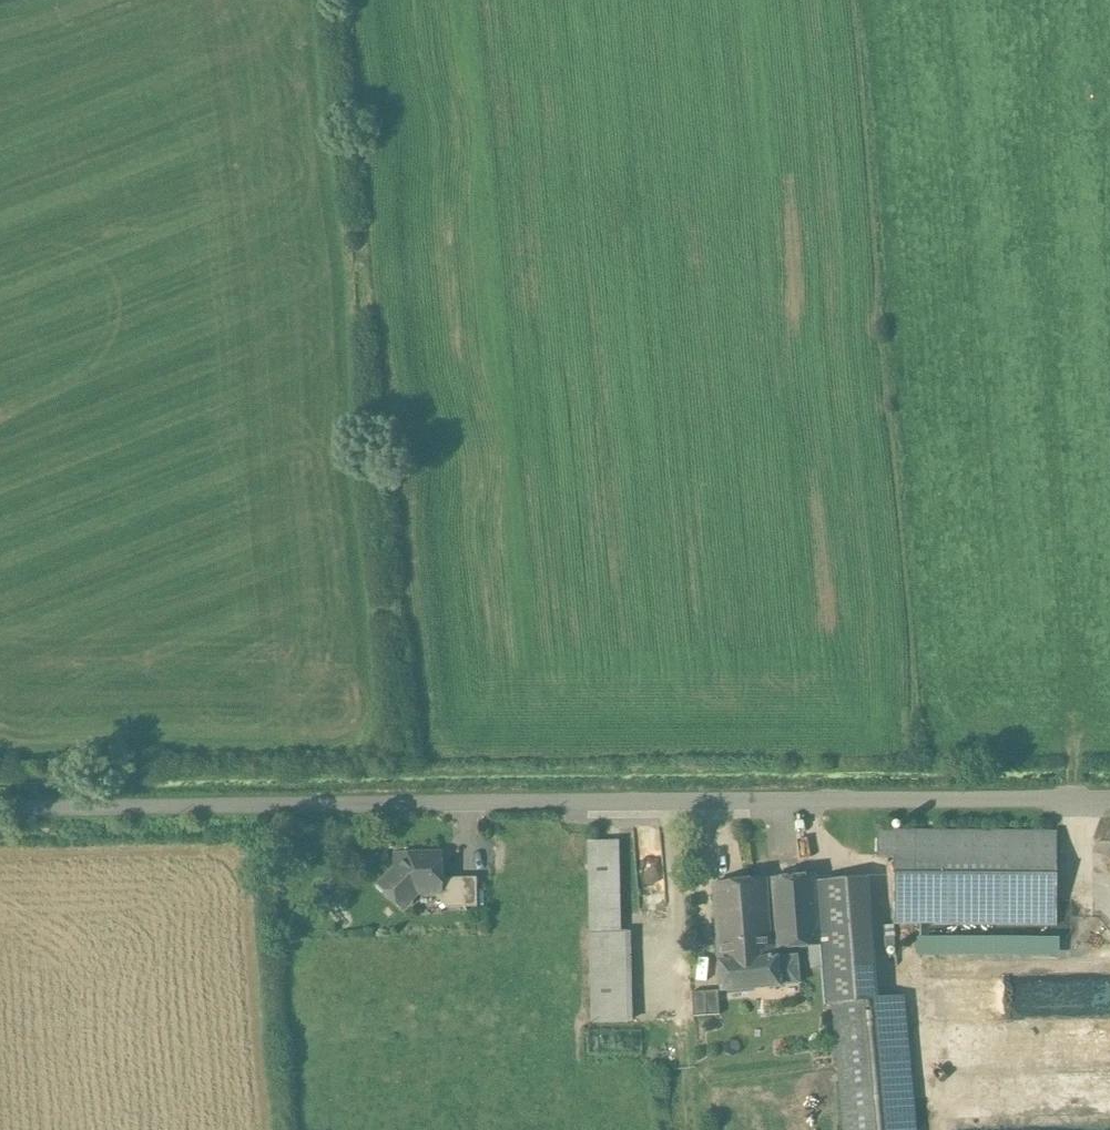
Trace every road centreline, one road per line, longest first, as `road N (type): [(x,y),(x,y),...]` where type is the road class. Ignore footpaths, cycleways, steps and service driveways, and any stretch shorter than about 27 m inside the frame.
road 1 (unclassified): [(0,810),(1109,798)]

